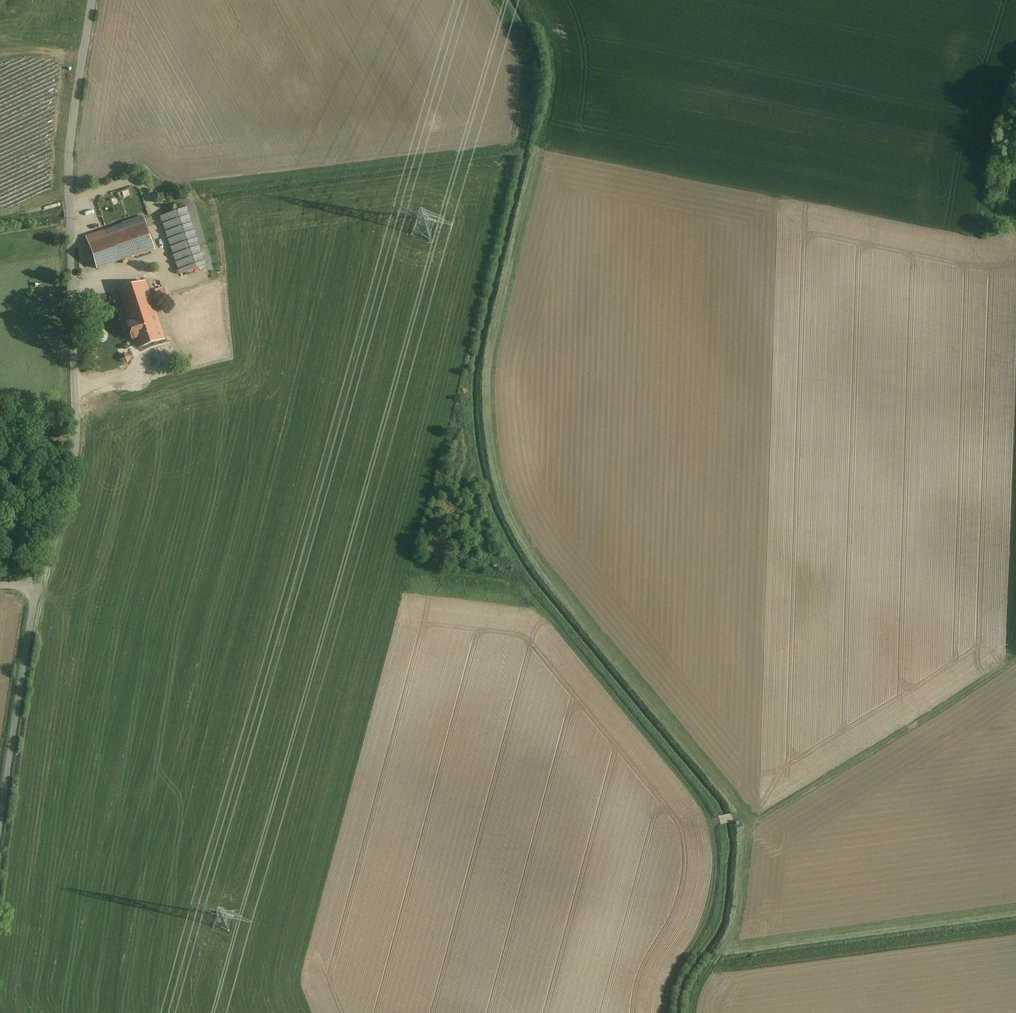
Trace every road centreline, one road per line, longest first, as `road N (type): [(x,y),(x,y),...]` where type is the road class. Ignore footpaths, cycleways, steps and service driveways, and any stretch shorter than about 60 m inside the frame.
road 1 (unclassified): [(92,0),(69,169),(75,458),(35,589)]
road 2 (track): [(714,821),(733,817),(746,829),(1015,661)]
road 3 (unclassified): [(35,589),(0,816)]

